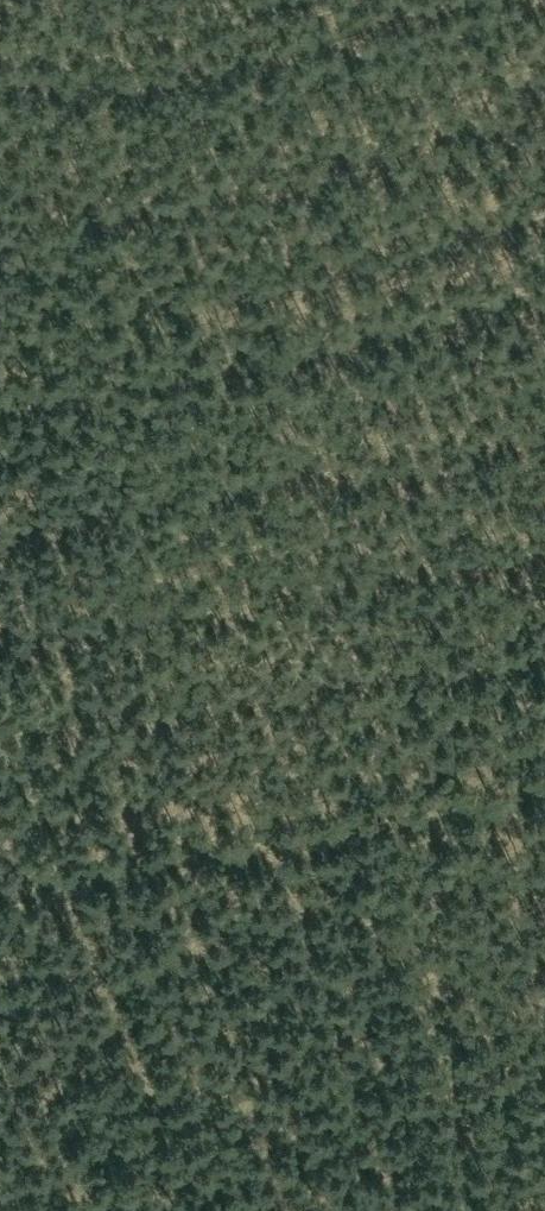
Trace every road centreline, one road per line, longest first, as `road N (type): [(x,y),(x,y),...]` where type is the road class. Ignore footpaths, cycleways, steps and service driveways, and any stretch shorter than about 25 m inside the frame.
road 1 (track): [(0,418),(544,303)]
road 2 (track): [(0,901),(544,797)]

